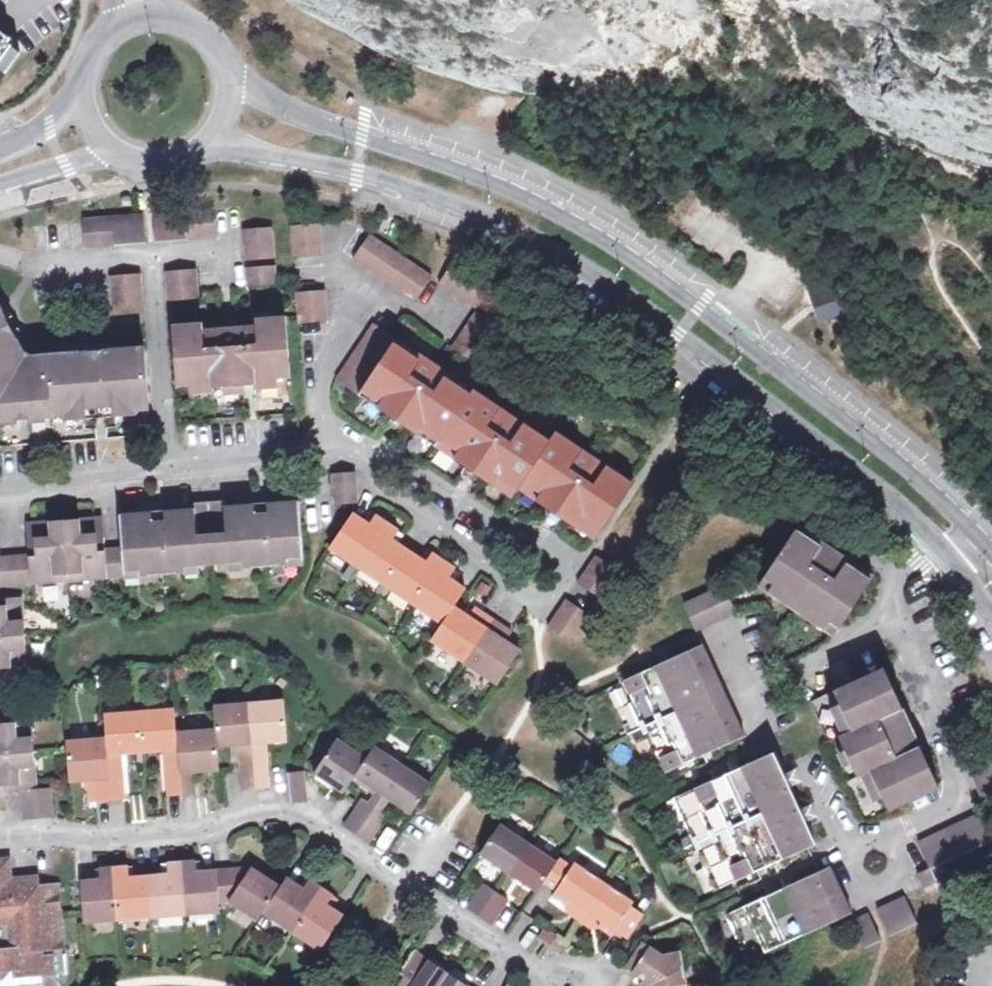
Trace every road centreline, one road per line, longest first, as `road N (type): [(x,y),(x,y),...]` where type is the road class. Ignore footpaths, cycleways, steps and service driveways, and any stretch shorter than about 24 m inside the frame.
road 1 (tertiary): [(978,538),(810,384),(613,240),(530,195),(230,79)]
road 2 (tertiary): [(216,134),(428,191),(517,225),(590,267),(715,359),(937,554)]
road 3 (residential): [(0,833),(172,830),(286,802),(553,985)]
road 4 (residential): [(368,449),(387,495),(537,612),(558,593),(573,557),(474,511),(399,457)]
road 5 (residential): [(896,615),(962,785),(874,859),(832,828),(799,757)]
road 6 (residential): [(168,469),(149,254)]
road 7 (residential): [(324,453),(317,374),(350,286)]
road 8 (residential): [(0,485),(168,469)]
road 9 (residential): [(896,615),(746,679)]
road 10 (residential): [(168,469),(324,453)]
road 11 (tertiary): [(0,182),(95,155),(152,156)]
road 12 (tertiary): [(90,69),(53,122),(0,151)]

